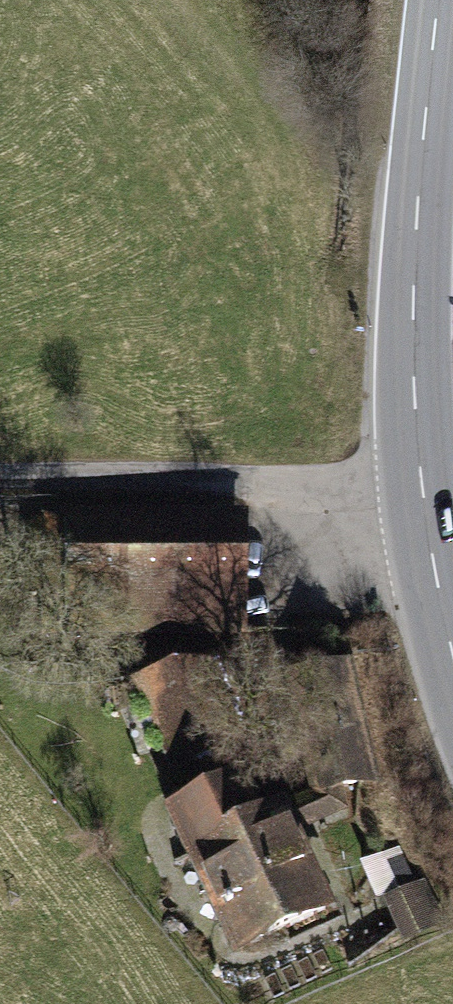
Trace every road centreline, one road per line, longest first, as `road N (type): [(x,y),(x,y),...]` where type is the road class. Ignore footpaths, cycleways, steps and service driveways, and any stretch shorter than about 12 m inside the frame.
road 1 (secondary): [(451,0),(428,221),(429,491)]
road 2 (unclassified): [(0,477),(429,491)]
road 3 (secondary): [(429,491),(452,633)]

